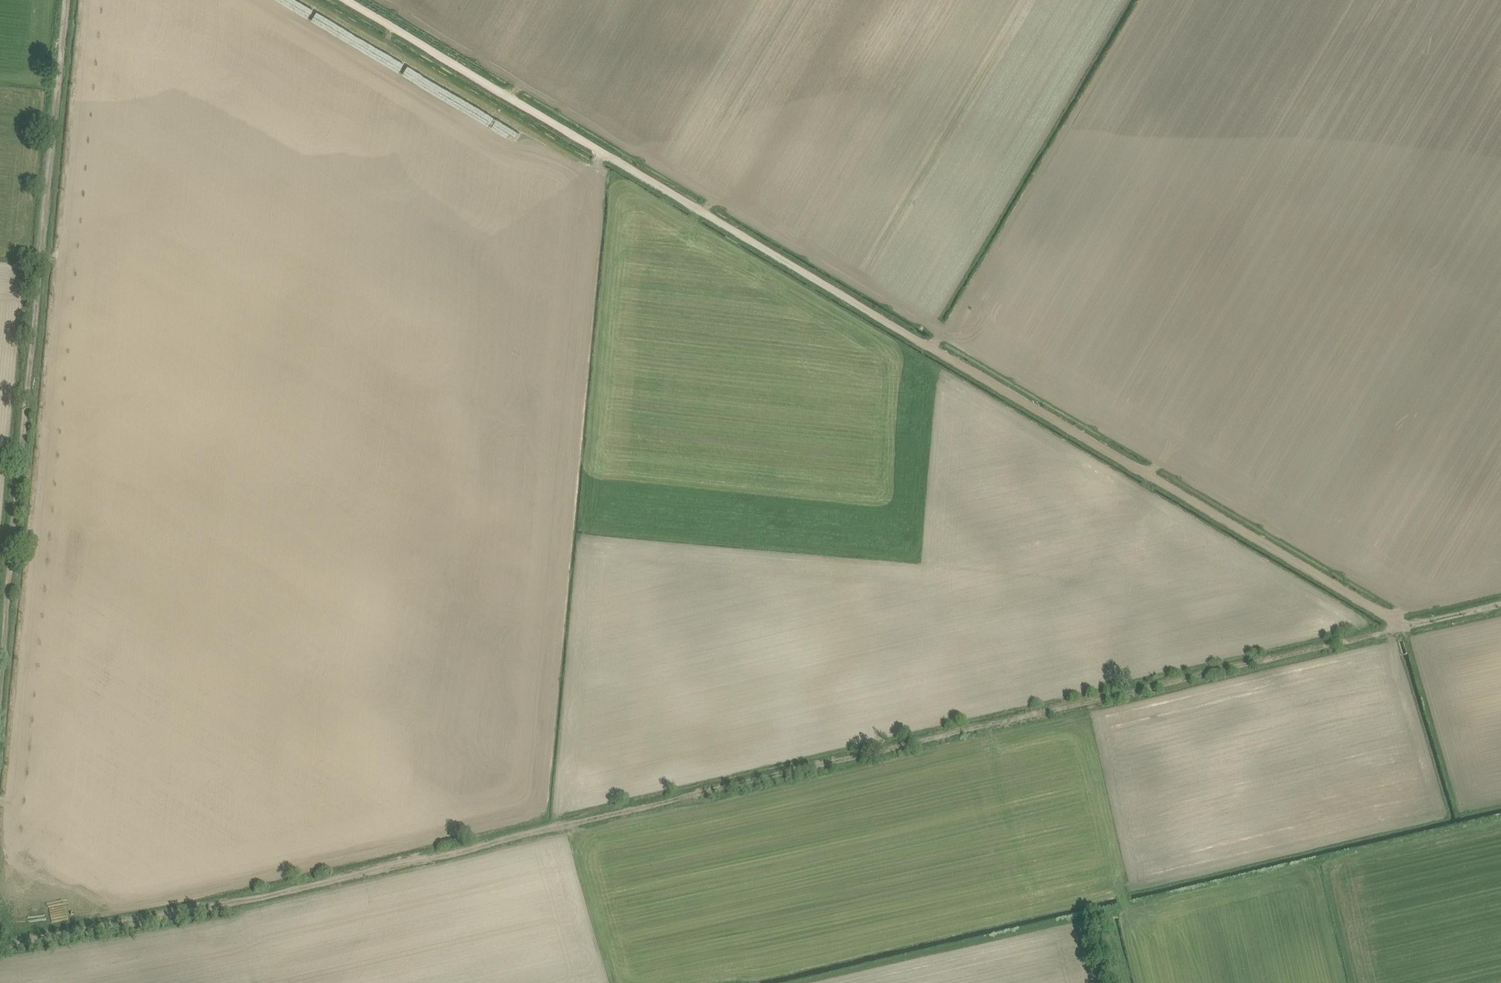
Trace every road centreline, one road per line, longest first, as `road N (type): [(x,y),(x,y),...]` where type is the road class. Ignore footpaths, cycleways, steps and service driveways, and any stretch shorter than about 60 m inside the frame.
road 1 (track): [(1500,604),(1394,623),(347,0)]

